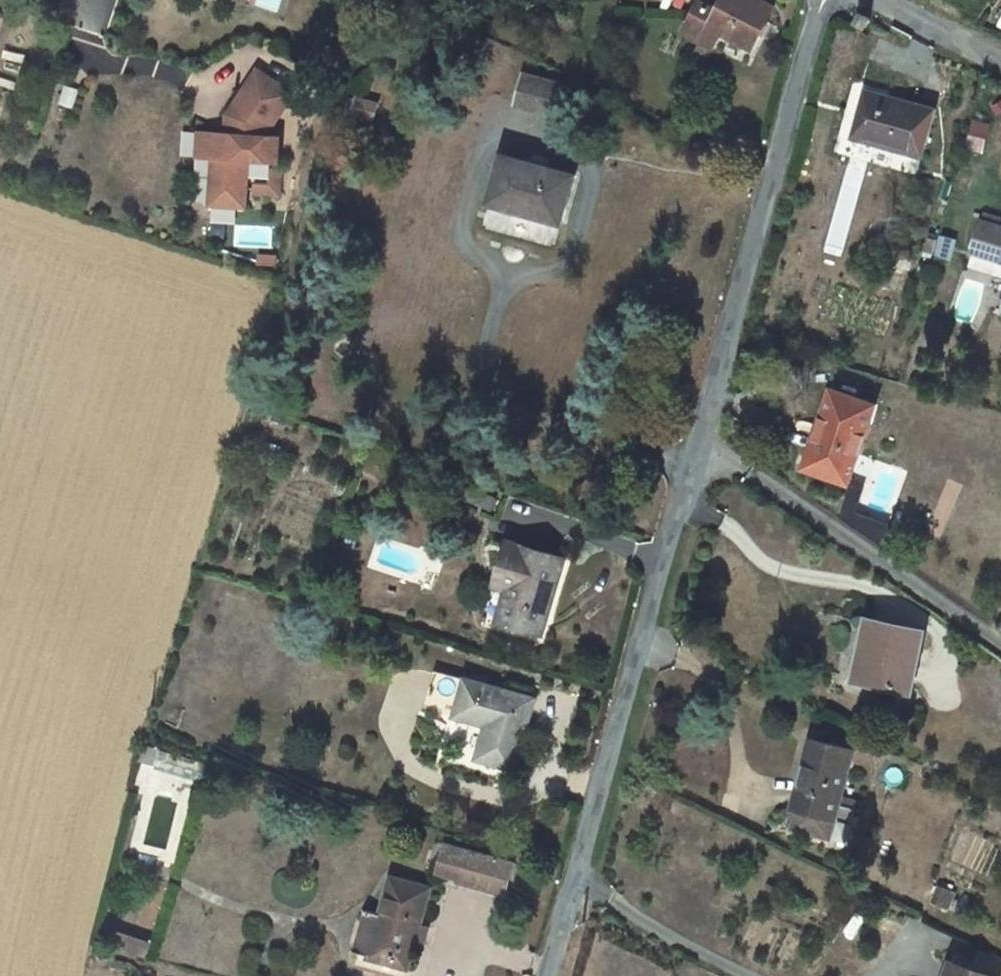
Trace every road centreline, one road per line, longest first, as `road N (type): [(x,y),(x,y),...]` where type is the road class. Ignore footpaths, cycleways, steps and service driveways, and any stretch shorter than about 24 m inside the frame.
road 1 (unclassified): [(824,0),(651,597),(551,975)]
road 2 (tertiary): [(1000,66),(876,0)]

